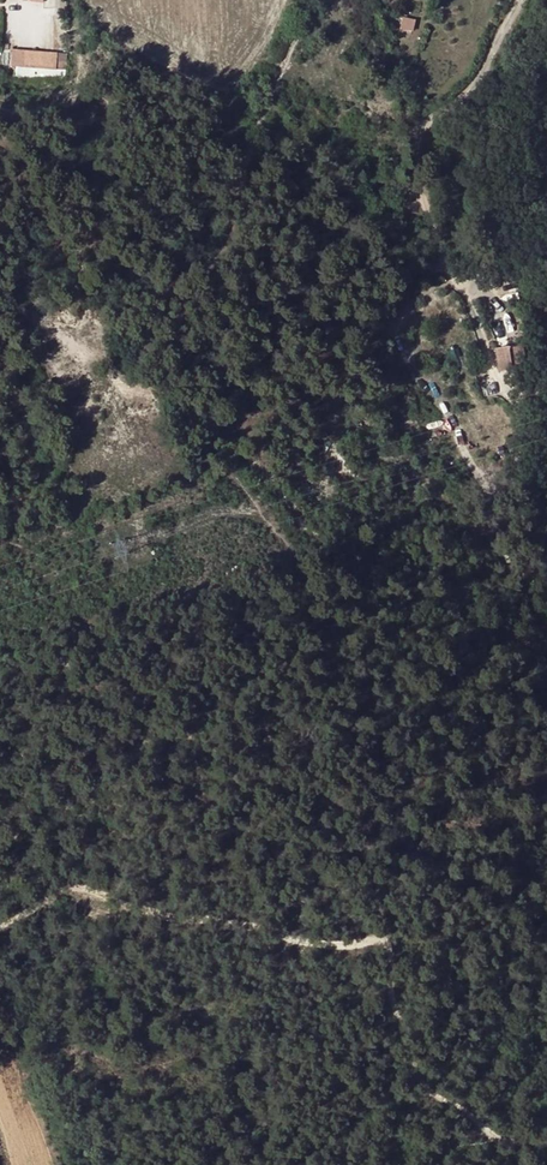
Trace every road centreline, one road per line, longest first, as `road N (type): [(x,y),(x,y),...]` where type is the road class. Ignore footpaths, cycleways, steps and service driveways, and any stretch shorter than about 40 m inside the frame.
road 1 (track): [(0,928),(68,888),(309,945),(384,943),(401,1030),(425,1087),(492,1139),(546,1140)]

